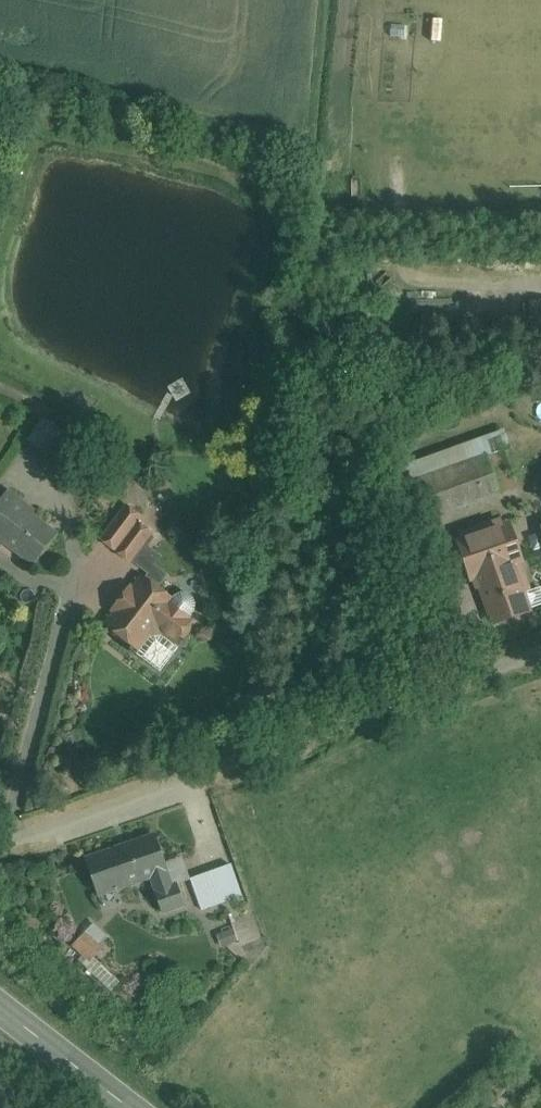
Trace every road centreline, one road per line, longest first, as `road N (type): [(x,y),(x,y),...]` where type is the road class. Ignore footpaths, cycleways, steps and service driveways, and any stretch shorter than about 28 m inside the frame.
road 1 (unclassified): [(540,647),(0,840)]
road 2 (primary): [(125,1107),(0,1012)]

